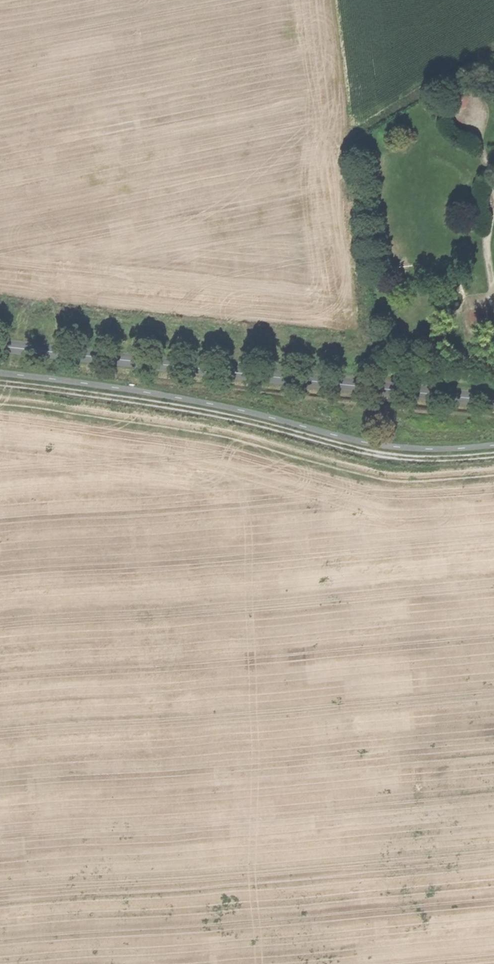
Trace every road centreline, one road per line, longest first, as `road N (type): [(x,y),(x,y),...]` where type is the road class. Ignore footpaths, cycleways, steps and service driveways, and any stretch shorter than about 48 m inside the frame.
road 1 (track): [(493,455),(393,457),(144,401),(0,382)]
road 2 (tertiary): [(0,345),(493,398)]

